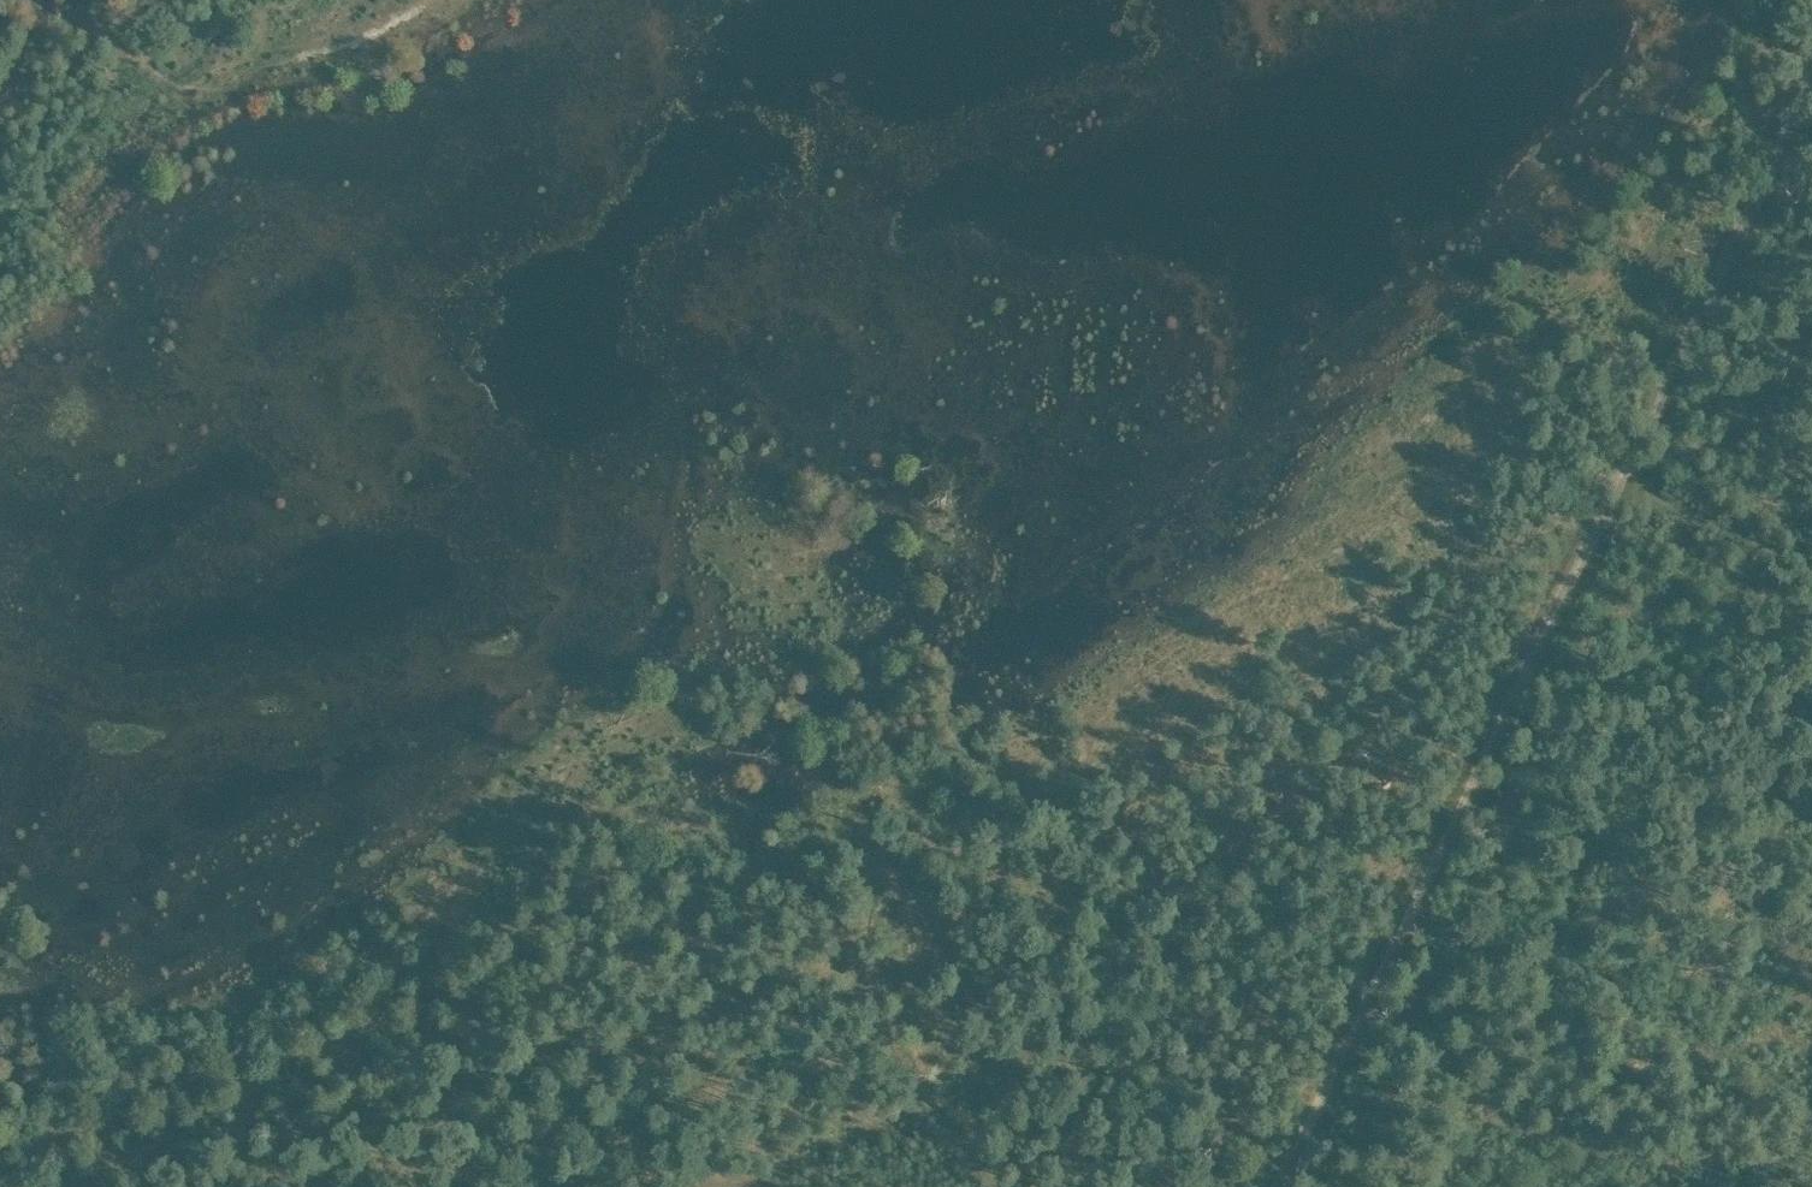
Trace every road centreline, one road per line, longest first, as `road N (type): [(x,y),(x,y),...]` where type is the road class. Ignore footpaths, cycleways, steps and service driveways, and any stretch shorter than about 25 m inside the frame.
road 1 (track): [(1283,1186),(1571,586),(1811,47)]
road 2 (track): [(688,1186),(324,913)]
road 3 (track): [(686,1186),(905,1078)]

